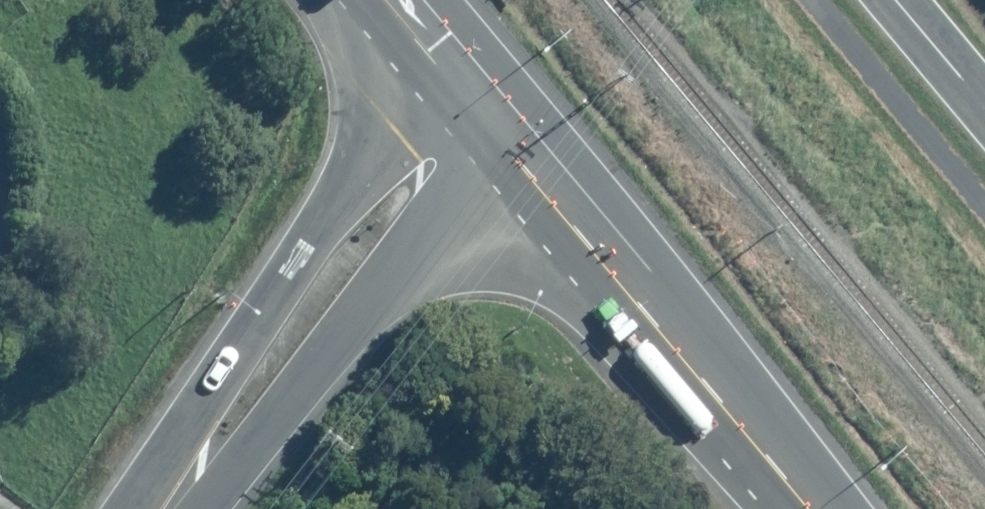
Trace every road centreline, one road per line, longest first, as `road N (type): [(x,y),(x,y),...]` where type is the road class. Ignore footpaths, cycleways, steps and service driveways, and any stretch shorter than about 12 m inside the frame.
road 1 (secondary): [(477,109),(811,508)]
road 2 (primary): [(164,508),(411,167),(477,109)]
road 3 (primary): [(385,0),(477,109)]
road 4 (tertiary): [(895,0),(984,108)]

